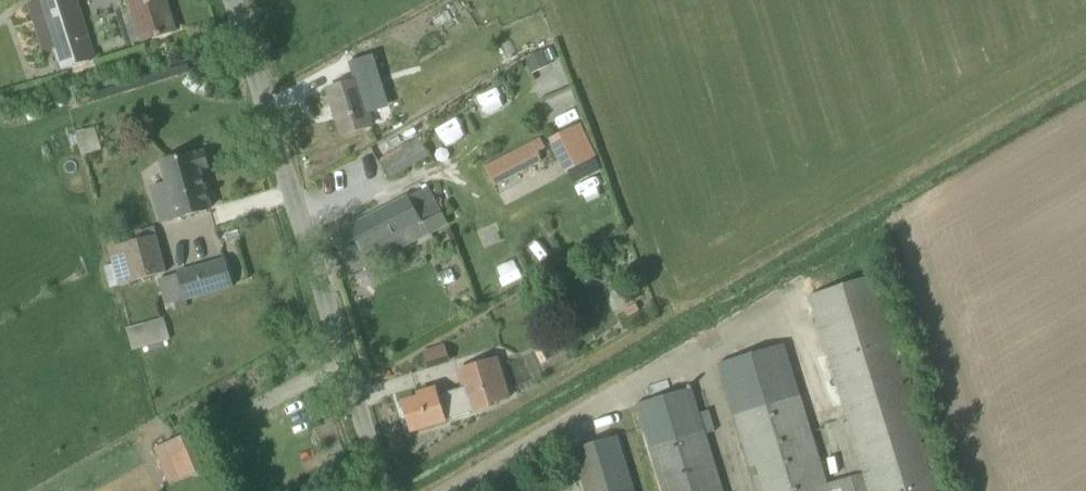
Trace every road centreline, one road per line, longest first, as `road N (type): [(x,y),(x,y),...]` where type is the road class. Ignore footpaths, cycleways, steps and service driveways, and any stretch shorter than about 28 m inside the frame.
road 1 (unclassified): [(383,490),(233,0)]

